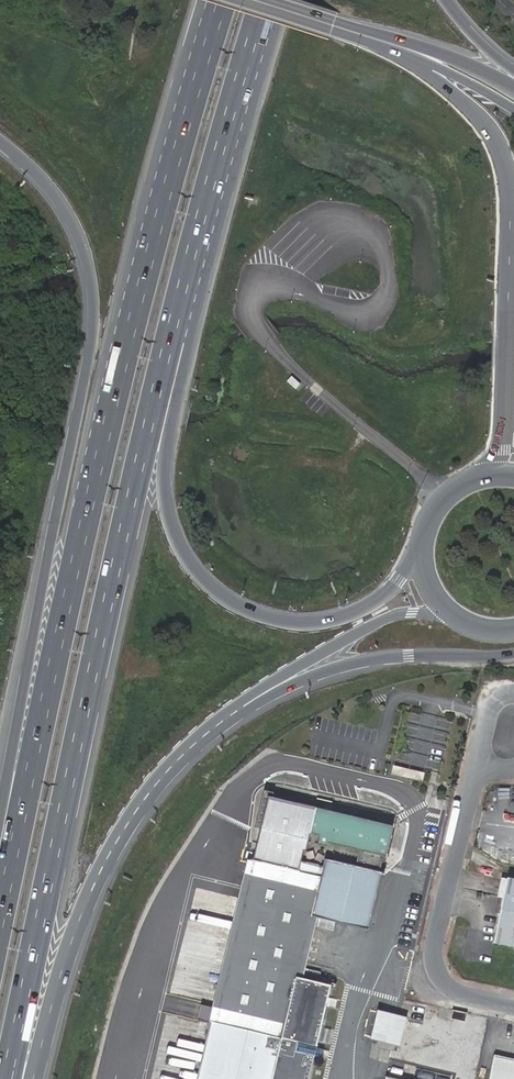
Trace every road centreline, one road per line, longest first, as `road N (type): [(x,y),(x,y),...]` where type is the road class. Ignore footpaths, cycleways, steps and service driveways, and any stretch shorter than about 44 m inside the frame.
road 1 (motorway): [(7,1078),(169,339),(266,0)]
road 2 (motorway): [(423,537),(383,596),(343,619),(308,624),(238,606),(206,585),(186,560),(166,509),(165,453),(188,345),(283,0)]
road 3 (motorway): [(0,142),(65,209),(95,302),(0,813)]
road 4 (motorway): [(141,288),(0,921)]
road 5 (secondary): [(334,26),(428,74),(465,103),(502,152),(510,187),(505,421),(500,450),(480,476)]
road 6 (motorway): [(35,1078),(99,875),(154,788),(217,726)]
road 7 (motorway): [(217,726),(301,681),(361,661),(513,656)]
road 8 (motorway): [(222,0),(141,288)]
road 9 (motorway): [(205,0),(173,105),(141,288)]
road 10 (unclassified): [(475,778),(434,959),(448,986),(462,995),(513,1005)]
road 11 (motorway): [(217,726),(243,701),(371,625),(416,612),(456,619)]

